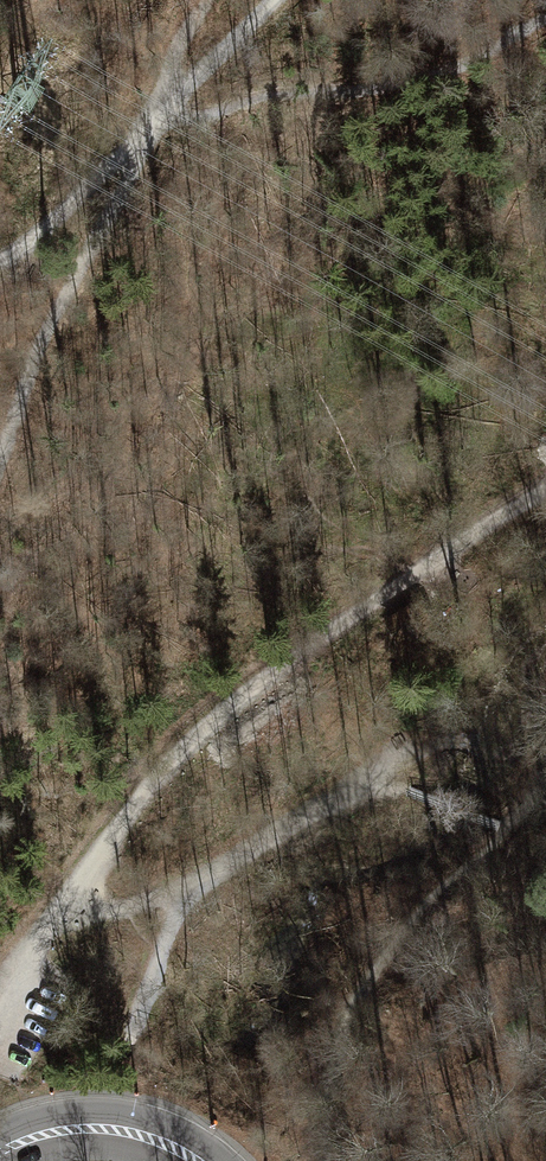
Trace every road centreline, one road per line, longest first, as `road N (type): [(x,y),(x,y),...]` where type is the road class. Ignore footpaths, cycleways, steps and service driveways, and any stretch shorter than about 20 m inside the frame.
road 1 (track): [(34,939),(207,727),(287,662),(545,487)]
road 2 (track): [(0,447),(90,234),(159,122)]
road 3 (secondary): [(0,1154),(44,1135),(93,1129),(159,1140),(196,1160)]
road 4 (track): [(0,250),(41,227),(159,122)]
road 5 (track): [(159,122),(276,0)]
road 6 (track): [(159,122),(189,32),(215,0)]

